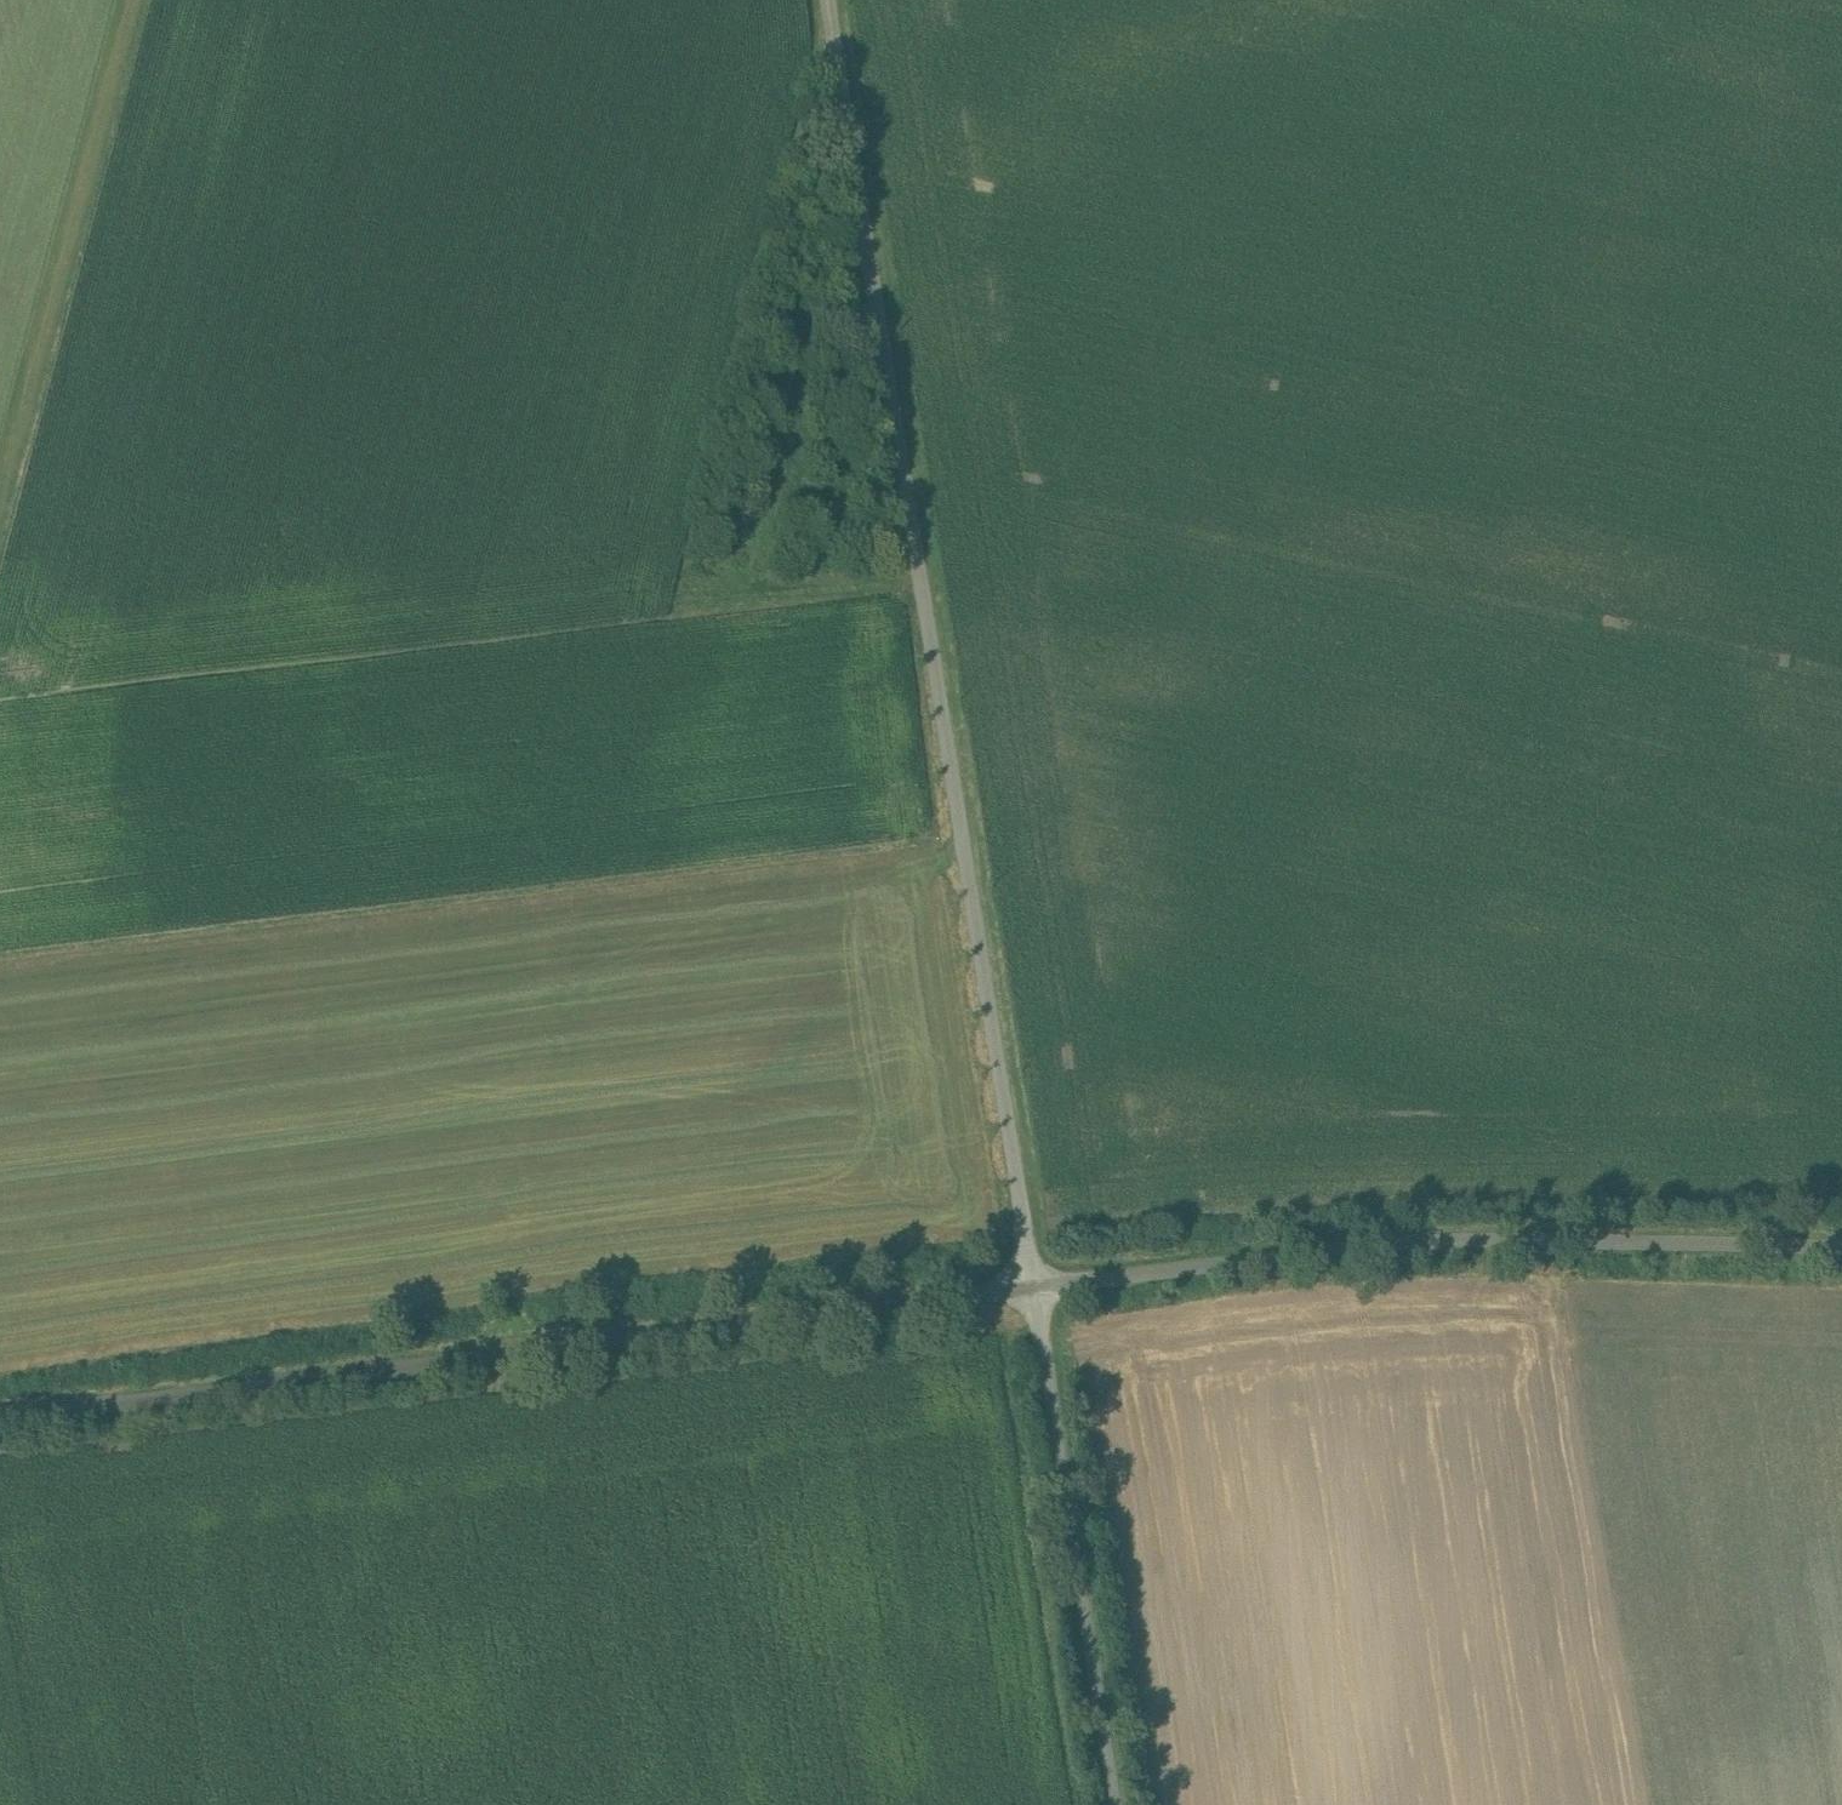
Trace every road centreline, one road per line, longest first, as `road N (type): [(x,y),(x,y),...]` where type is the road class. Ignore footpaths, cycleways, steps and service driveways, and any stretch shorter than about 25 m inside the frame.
road 1 (unclassified): [(817,0),(905,562),(1035,1278)]
road 2 (unclassified): [(1035,1278),(0,1421)]
road 3 (unclassified): [(1841,1233),(1343,1239),(1035,1278)]
road 4 (unclassified): [(1035,1278),(1121,1804)]
road 5 (track): [(905,562),(674,585)]

